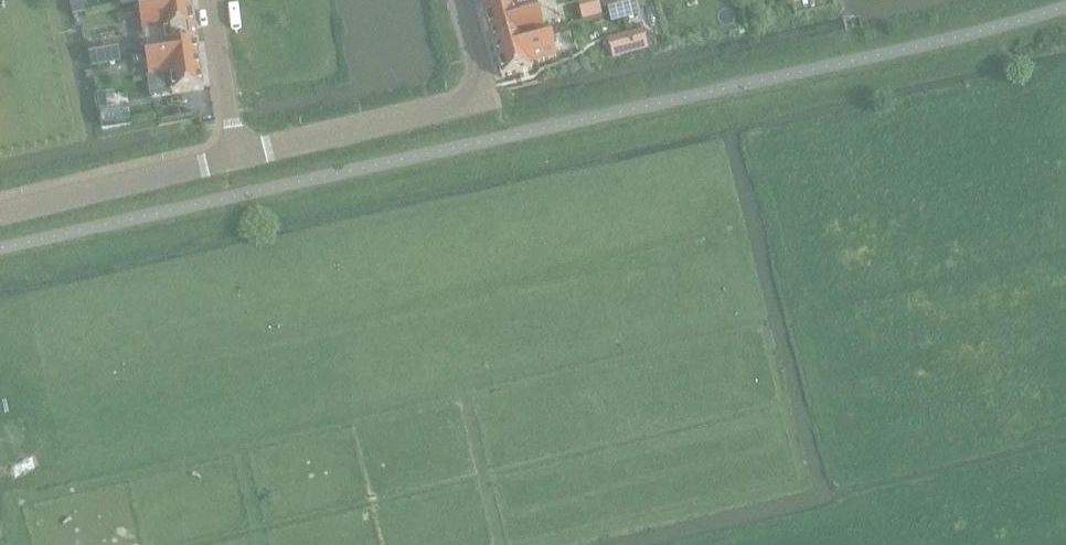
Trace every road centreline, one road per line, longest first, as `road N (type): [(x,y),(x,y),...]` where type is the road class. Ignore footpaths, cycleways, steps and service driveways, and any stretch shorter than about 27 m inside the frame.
road 1 (residential): [(240,155),(486,98),(460,0)]
road 2 (residential): [(0,213),(240,155)]
road 3 (residential): [(214,0),(240,155)]

